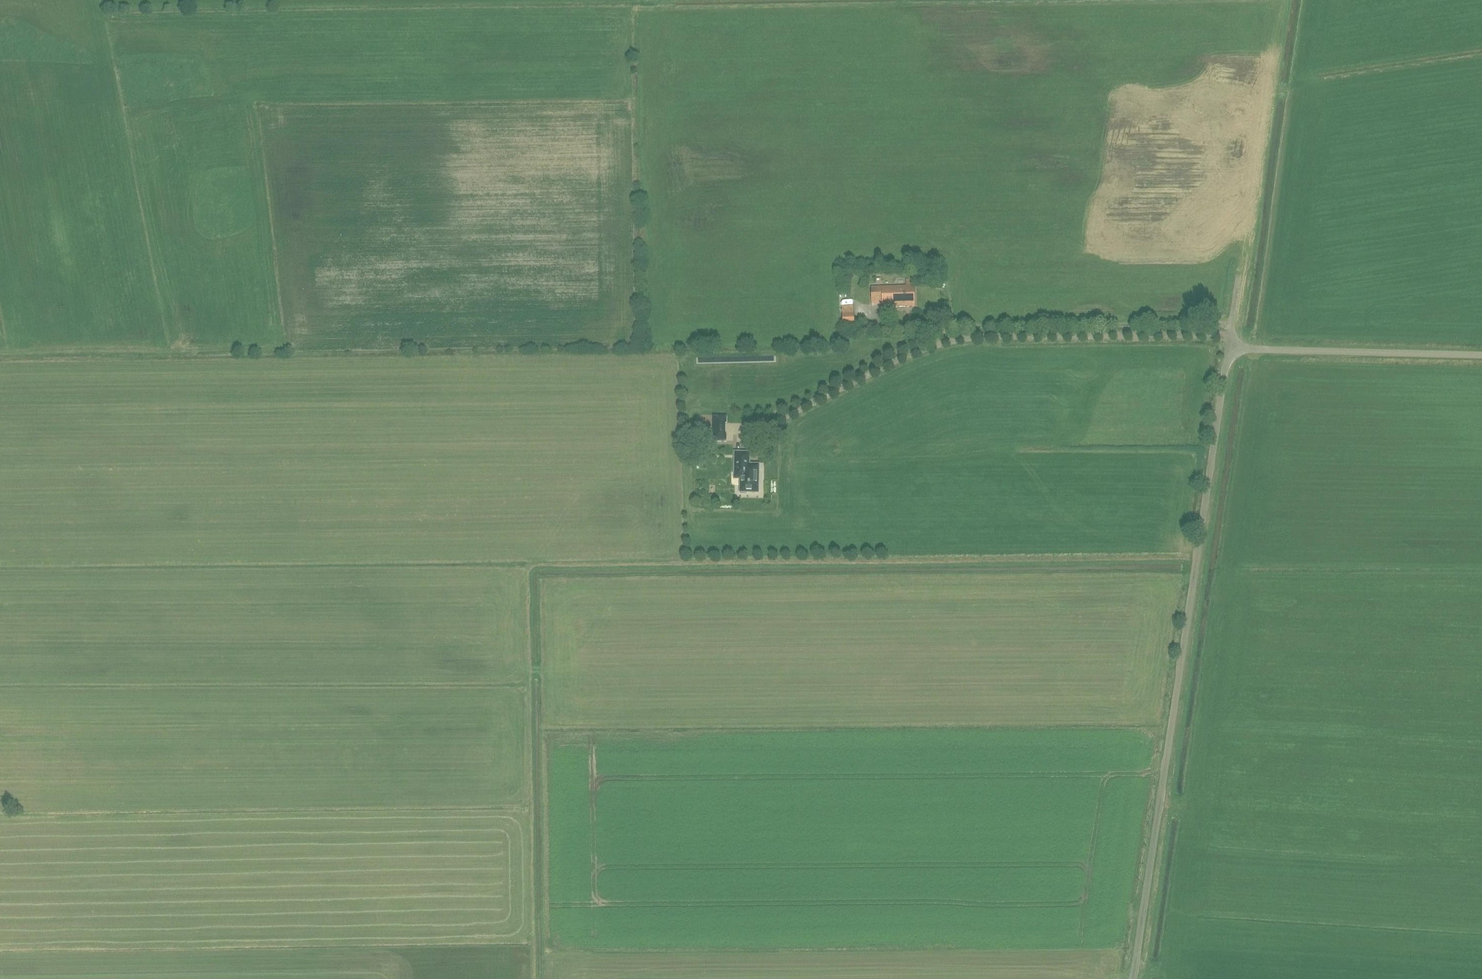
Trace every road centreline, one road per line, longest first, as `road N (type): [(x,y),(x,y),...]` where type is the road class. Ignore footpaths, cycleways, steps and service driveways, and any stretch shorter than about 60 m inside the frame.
road 1 (unclassified): [(1133,978),(1224,374),(1236,352)]
road 2 (unclassified): [(1481,355),(1236,352)]

